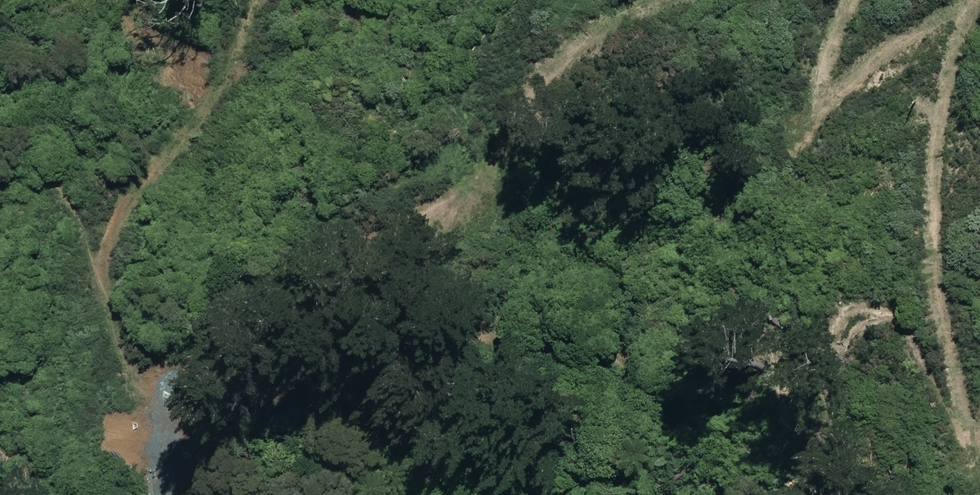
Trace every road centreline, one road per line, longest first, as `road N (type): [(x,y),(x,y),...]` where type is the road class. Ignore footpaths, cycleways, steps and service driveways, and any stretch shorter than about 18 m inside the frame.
road 1 (track): [(979,421),(965,415),(961,400),(937,272),(936,99),(969,15),(961,3),(931,3),(880,63),(838,86),(826,76),(825,45),(854,0)]
road 2 (track): [(683,0),(550,68),(472,186),(332,258),(165,421)]
road 3 (track): [(138,176),(110,223),(102,287),(123,365),(165,421),(158,494)]

